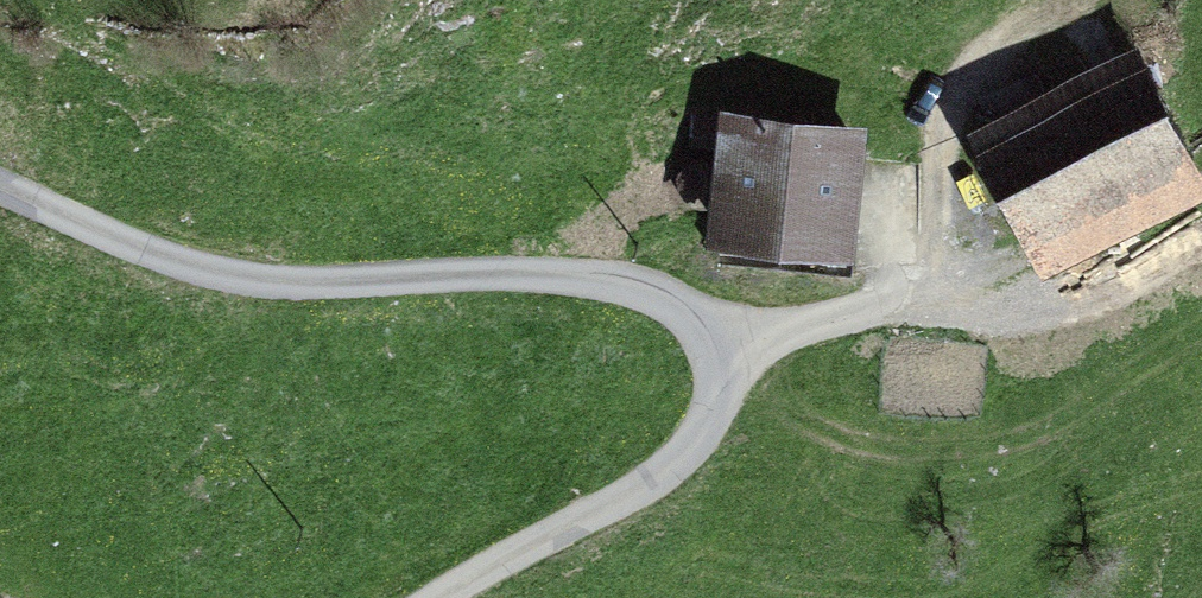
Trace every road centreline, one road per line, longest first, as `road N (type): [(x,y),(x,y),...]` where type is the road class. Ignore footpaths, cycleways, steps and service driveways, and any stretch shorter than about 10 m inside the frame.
road 1 (unclassified): [(442,597),(654,483),(684,456),(717,394),(719,361),(704,330),(666,300),(611,279),(541,272),(270,282),(181,266),(0,188)]
road 2 (track): [(719,361),(810,338),(906,300),(952,245)]

